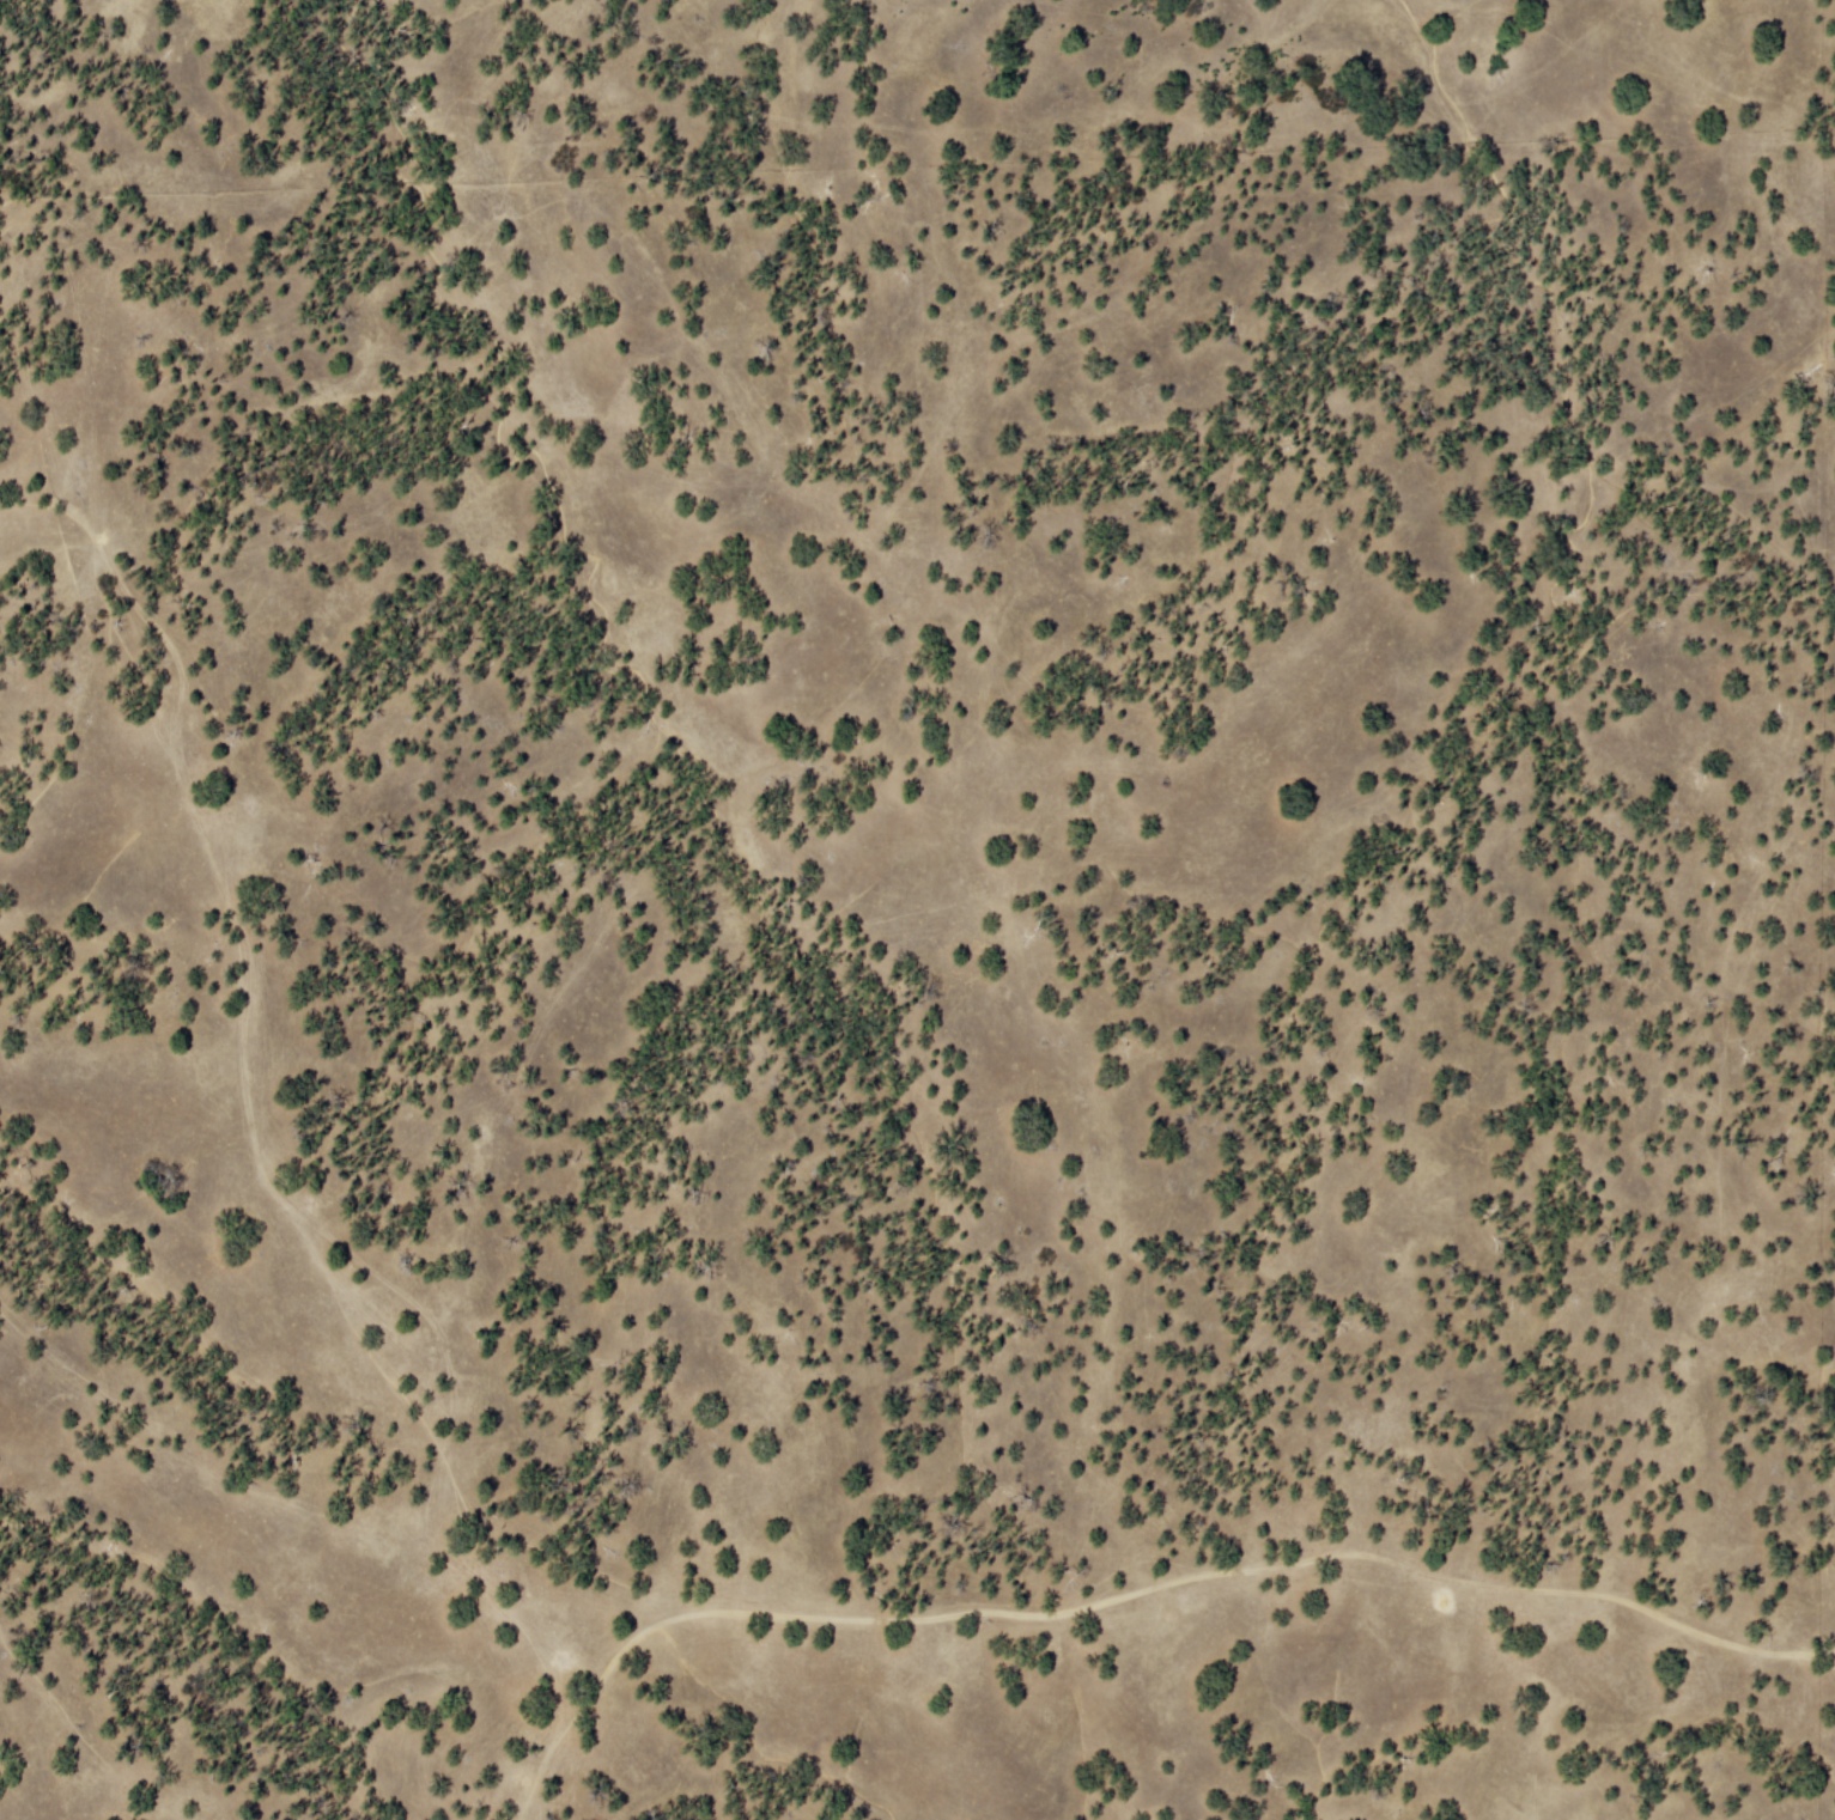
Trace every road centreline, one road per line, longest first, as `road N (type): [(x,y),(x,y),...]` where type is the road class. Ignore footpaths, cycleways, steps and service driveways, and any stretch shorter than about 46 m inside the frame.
road 1 (track): [(1834,1654),(1736,1645),(1597,1594),(1484,1584),(1354,1551),(1192,1577),(1061,1614),(916,1619),(707,1611),(655,1624),(630,1641),(555,1735),(515,1819)]

